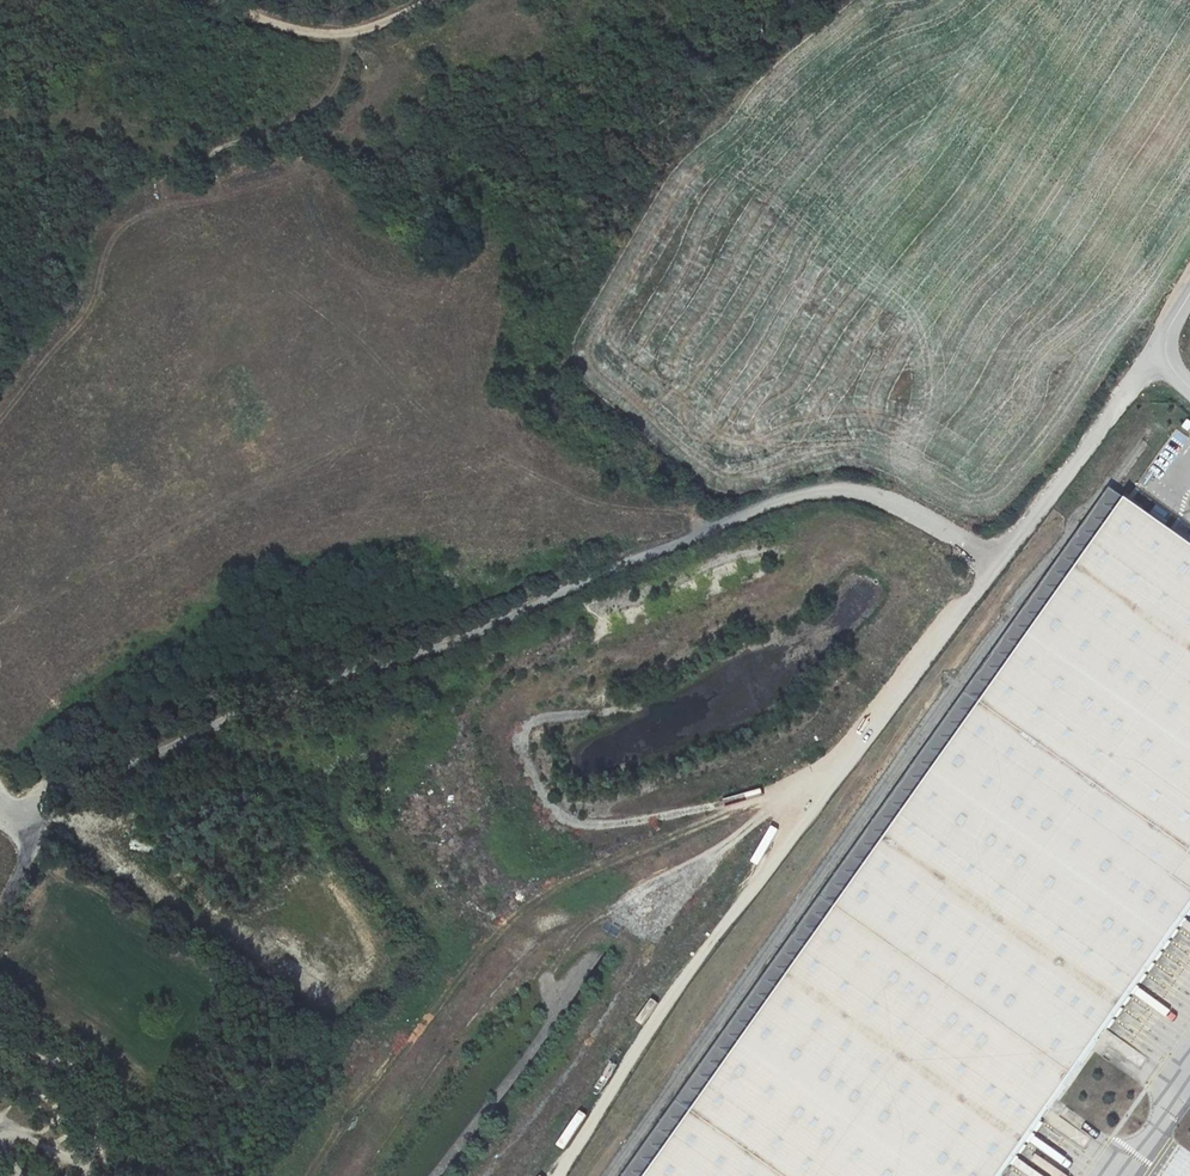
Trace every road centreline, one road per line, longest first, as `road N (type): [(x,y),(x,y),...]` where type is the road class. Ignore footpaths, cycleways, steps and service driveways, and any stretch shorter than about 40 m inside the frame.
road 1 (track): [(23,846),(59,789),(132,769),(764,508),(821,491),(874,495),(922,516),(972,554),(1001,554),(1152,355)]
road 2 (track): [(201,0),(314,32),(350,33),(426,0)]
road 3 (unclassified): [(1189,292),(1152,355),(1189,388)]

